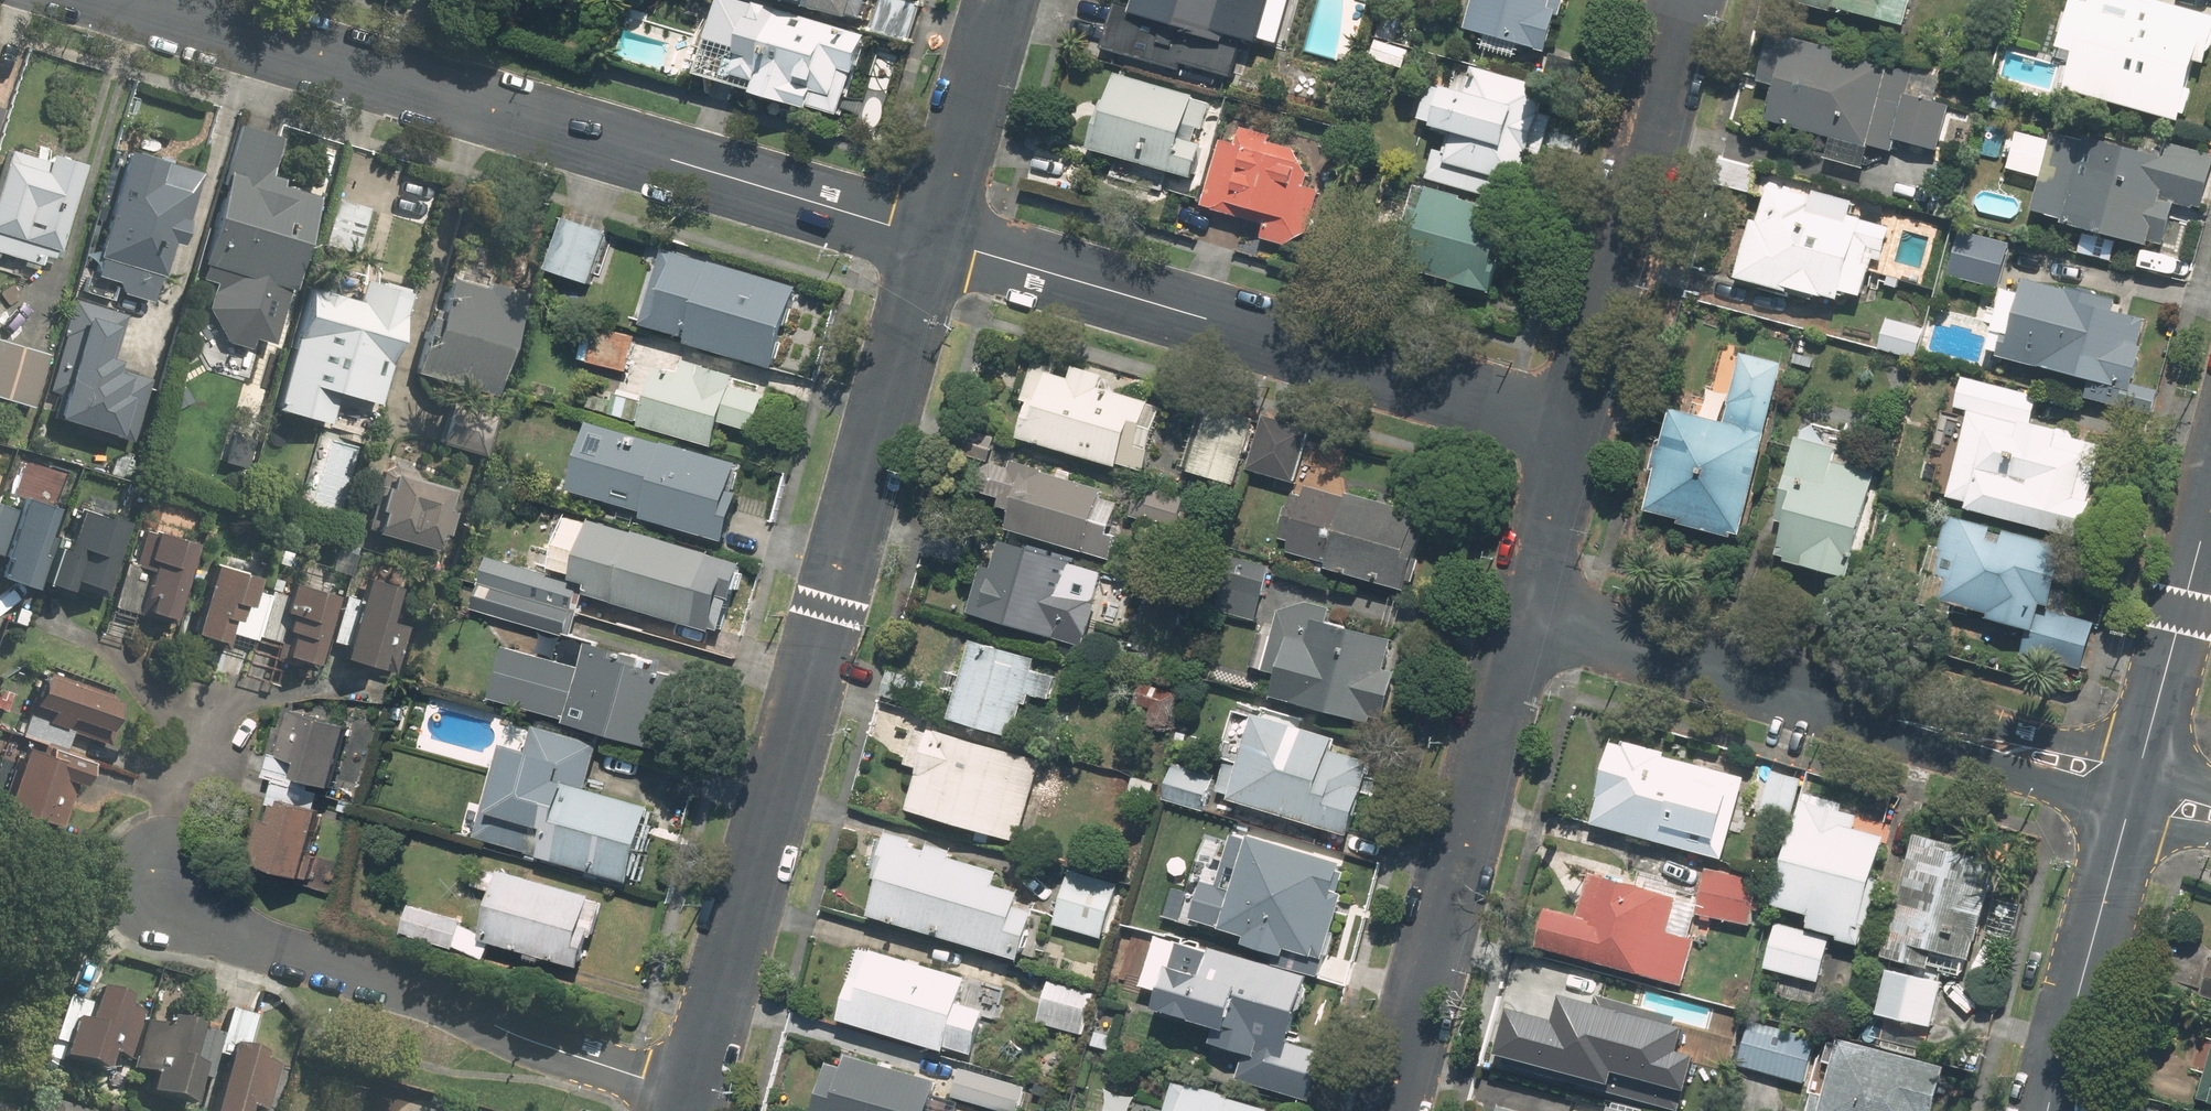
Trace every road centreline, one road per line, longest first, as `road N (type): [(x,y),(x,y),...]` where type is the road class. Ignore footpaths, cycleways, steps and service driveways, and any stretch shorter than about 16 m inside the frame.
road 1 (residential): [(933,237),(692,1094)]
road 2 (residential): [(129,0),(933,237)]
road 3 (residential): [(933,237),(1571,422)]
road 4 (residential): [(692,1094),(509,1032),(438,997),(222,934),(161,888)]
road 5 (residential): [(1391,1110),(1522,614)]
road 6 (residential): [(1571,422),(1688,0)]
road 7 (residential): [(1928,728),(1522,614)]
road 8 (tertiary): [(2127,816),(2048,1110)]
road 9 (tertiary): [(2210,501),(2142,760)]
road 10 (residential): [(1002,0),(933,237)]
road 11 (residential): [(2127,816),(1964,755),(1928,728)]
road 12 (residential): [(1928,728),(1977,725),(2142,760)]
road 13 (residential): [(1522,614),(1571,422)]

